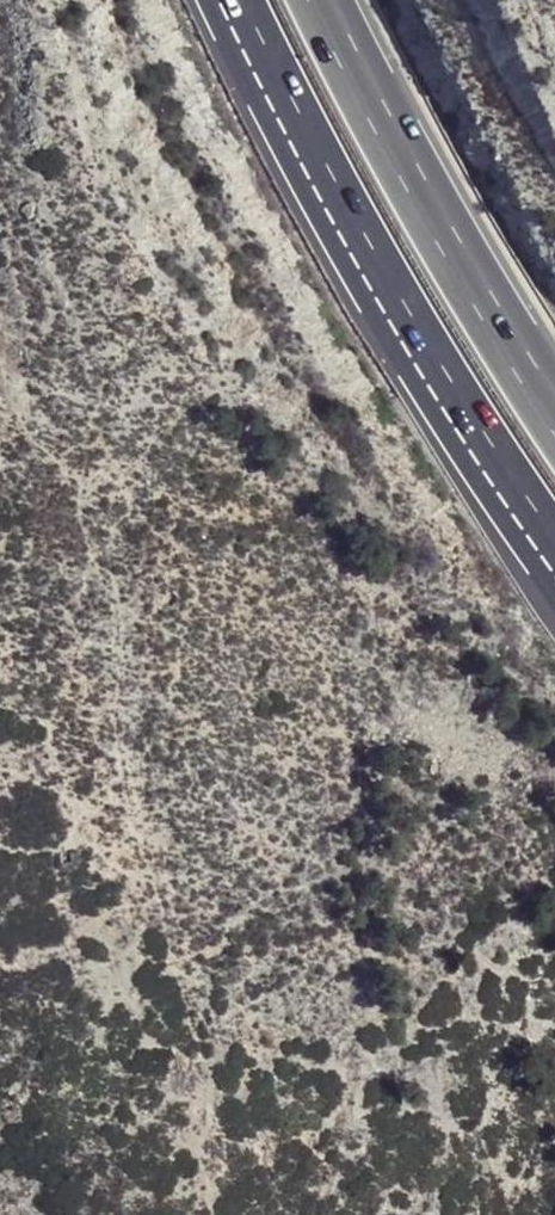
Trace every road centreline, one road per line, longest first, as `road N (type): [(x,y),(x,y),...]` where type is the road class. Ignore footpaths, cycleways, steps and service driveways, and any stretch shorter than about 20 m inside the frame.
road 1 (motorway): [(217,0),(318,211),(554,576)]
road 2 (motorway): [(554,427),(377,150),(309,0)]

